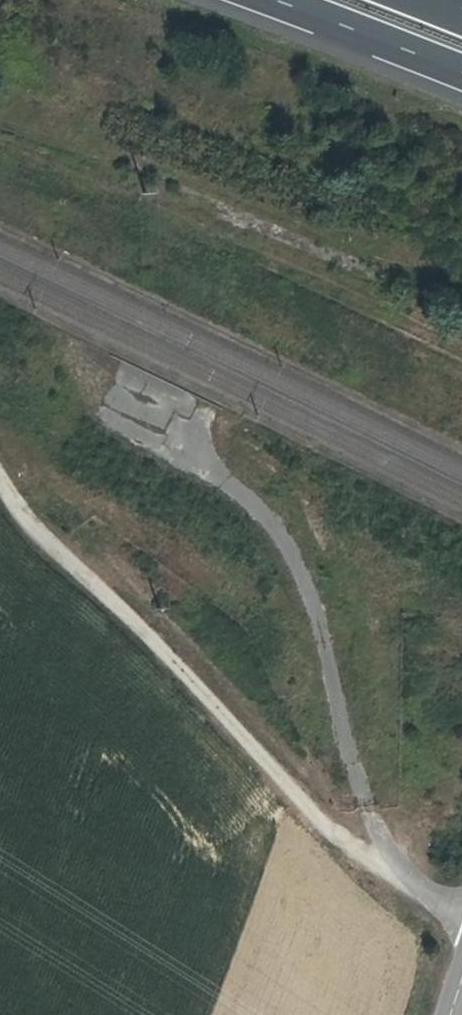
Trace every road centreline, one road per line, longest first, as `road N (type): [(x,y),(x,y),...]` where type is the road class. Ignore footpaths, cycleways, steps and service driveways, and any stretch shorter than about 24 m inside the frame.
road 1 (track): [(461,911),(353,848),(309,810),(172,649),(39,530),(0,478)]
road 2 (motorway): [(266,0),(461,75)]

